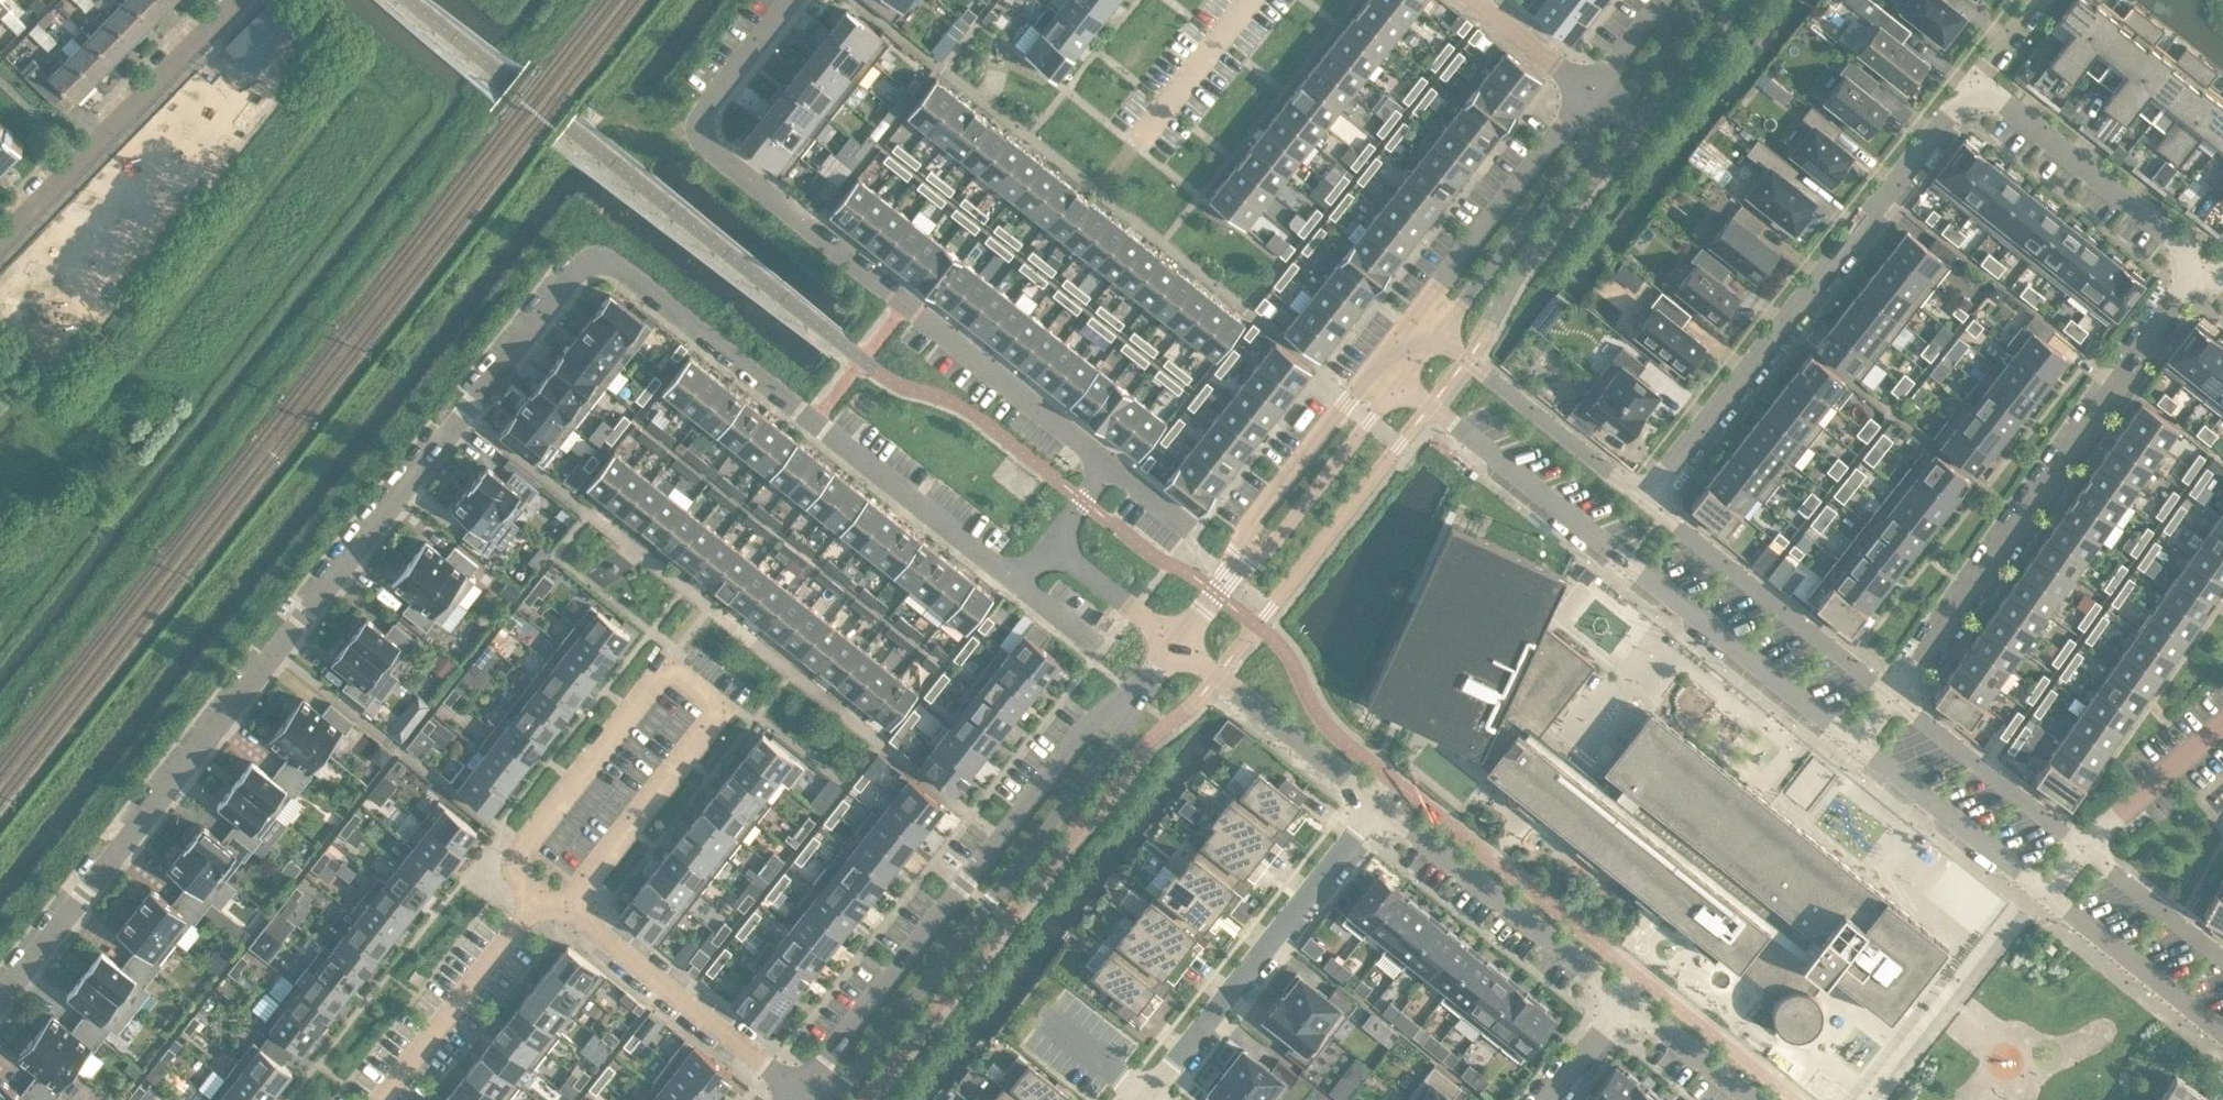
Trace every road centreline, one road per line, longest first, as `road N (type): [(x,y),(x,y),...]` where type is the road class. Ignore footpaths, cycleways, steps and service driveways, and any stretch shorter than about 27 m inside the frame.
road 1 (residential): [(599,262),(585,266),(0,1008)]
road 2 (residential): [(539,901),(570,905),(730,700),(677,659),(516,865)]
road 3 (residential): [(1394,392),(1850,749)]
road 4 (residential): [(1977,83),(1645,503)]
road 5 (residential): [(1891,696),(2204,265)]
road 6 (residential): [(599,262),(701,331),(1021,586)]
road 7 (residential): [(700,130),(706,146),(1109,467)]
road 8 (residential): [(1138,698),(1099,722),(798,1099)]
road 9 (residential): [(835,1099),(1121,739),(1138,698)]
road 10 (residential): [(1850,749),(2222,1042)]
road 11 (residential): [(1377,806),(1143,1099)]
road 12 (residential): [(0,239),(233,0)]
road 13 (residential): [(539,901),(794,1099)]
road 14 (residential): [(1377,806),(1627,1003)]
road 15 (residential): [(1891,696),(1645,503)]
road 16 (residential): [(2204,265),(1977,83)]
road 17 (residential): [(1590,97),(1415,324)]
road 18 (residential): [(1436,341),(1613,117)]
road 19 (residential): [(1645,503),(1436,341)]
road 20 (residential): [(1179,646),(1377,806)]
road 21 (residential): [(386,1099),(539,901)]
road 22 (residential): [(1233,574),(1272,549),(1394,392)]
road 23 (residential): [(1373,377),(1249,534),(1233,574)]
road 24 (residential): [(2079,847),(1891,696)]
road 25 (residential): [(2222,724),(2079,847)]
road 26 (residential): [(2222,959),(2079,847)]
road 27 (residential): [(1248,0),(1138,140)]
road 28 (residential): [(1051,545),(1179,646)]
road 29 (residential): [(700,130),(794,0)]
road 30 (residential): [(1627,1003),(1749,1099)]
road 31 (residential): [(1471,0),(1590,97)]
road 32 (residential): [(1613,117),(1706,0)]
road 33 (residential): [(1668,0),(1590,97)]
road 34 (residential): [(1627,1003),(1549,1099)]

